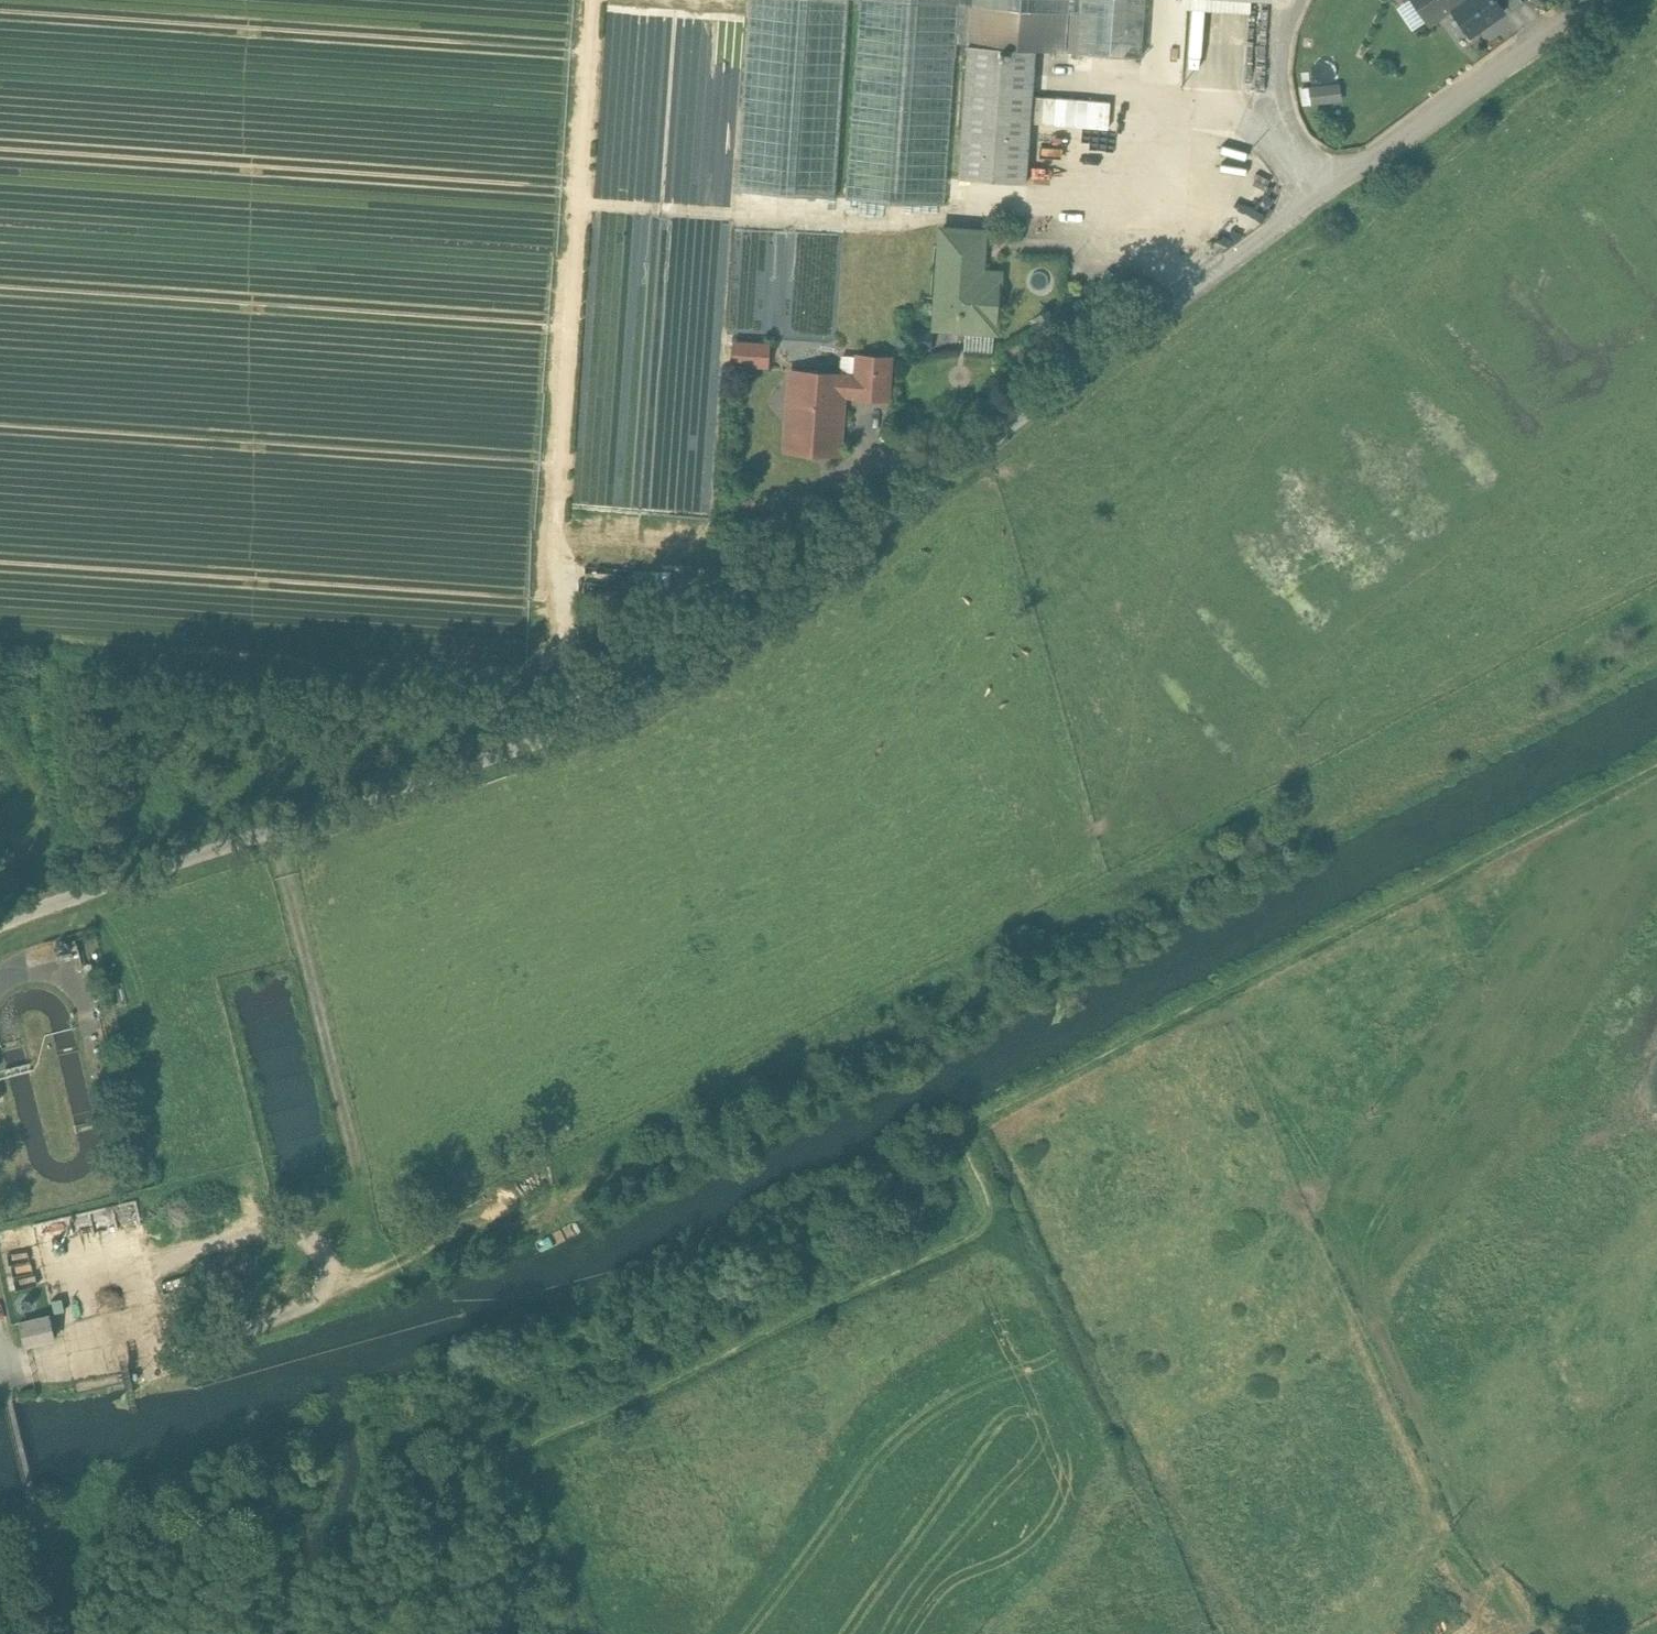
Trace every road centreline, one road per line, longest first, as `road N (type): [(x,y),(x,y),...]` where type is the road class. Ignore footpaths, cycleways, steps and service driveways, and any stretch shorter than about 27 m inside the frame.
road 1 (unclassified): [(1612,0),(1285,221),(642,717),(0,929)]

